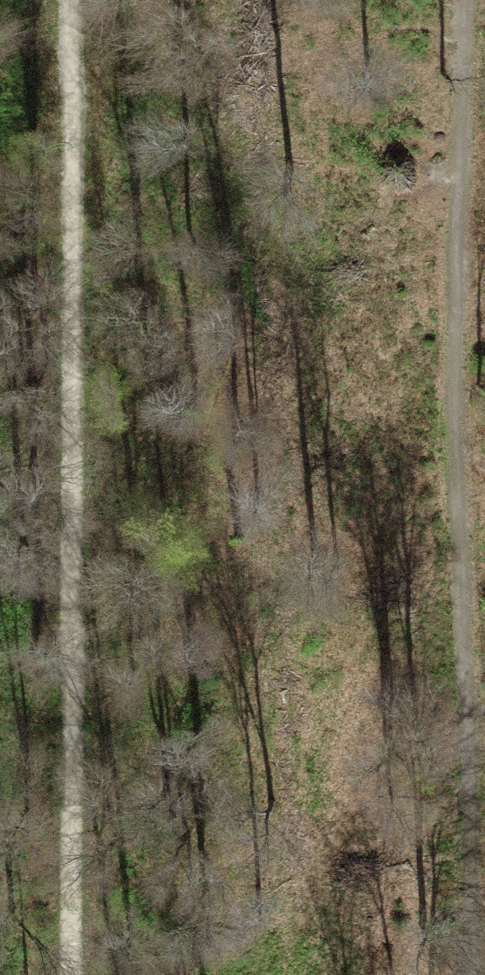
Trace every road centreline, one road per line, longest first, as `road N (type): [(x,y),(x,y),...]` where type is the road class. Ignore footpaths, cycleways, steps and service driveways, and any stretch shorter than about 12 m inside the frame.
road 1 (track): [(72,974),(68,0)]
road 2 (track): [(482,0),(481,974)]

